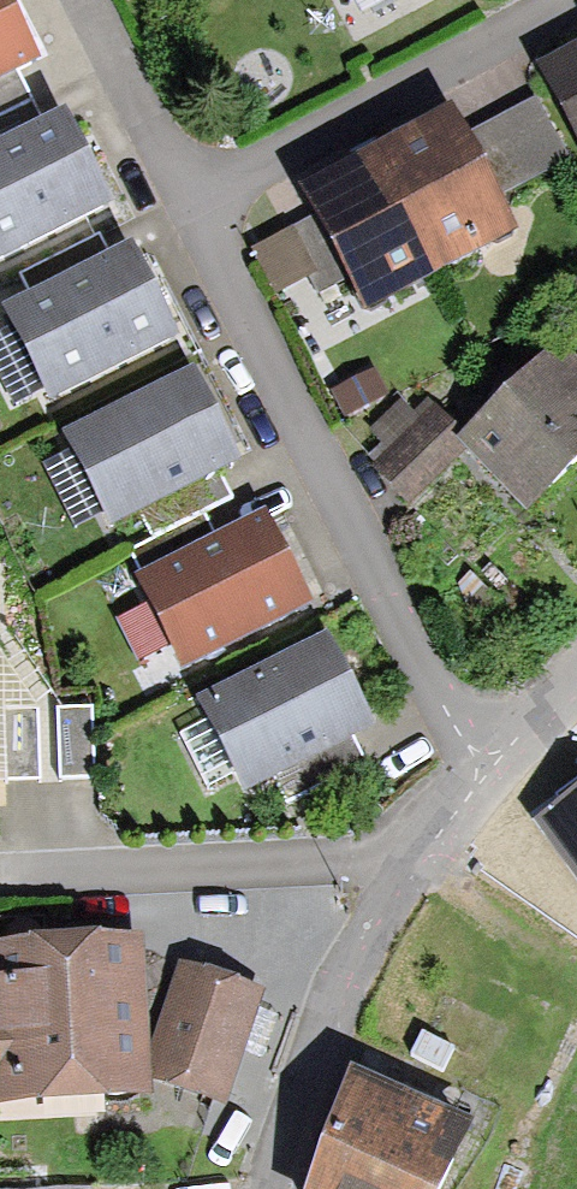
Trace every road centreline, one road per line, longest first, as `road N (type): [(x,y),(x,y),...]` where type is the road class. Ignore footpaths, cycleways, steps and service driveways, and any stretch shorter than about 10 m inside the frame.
road 1 (residential): [(481,777),(183,213)]
road 2 (residential): [(273,1188),(322,1021),(403,871),(481,777)]
road 3 (residential): [(183,213),(571,0)]
road 4 (residential): [(183,213),(78,0)]
road 5 (residential): [(481,777),(576,680)]

